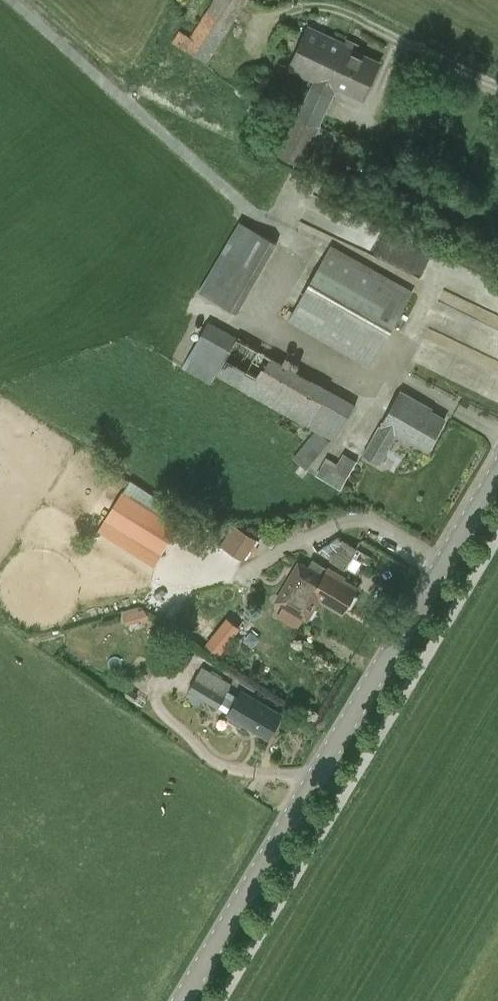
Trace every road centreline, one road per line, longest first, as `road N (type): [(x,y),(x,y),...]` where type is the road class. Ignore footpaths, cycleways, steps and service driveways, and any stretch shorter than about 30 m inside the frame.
road 1 (tertiary): [(497,474),(180,1000)]

